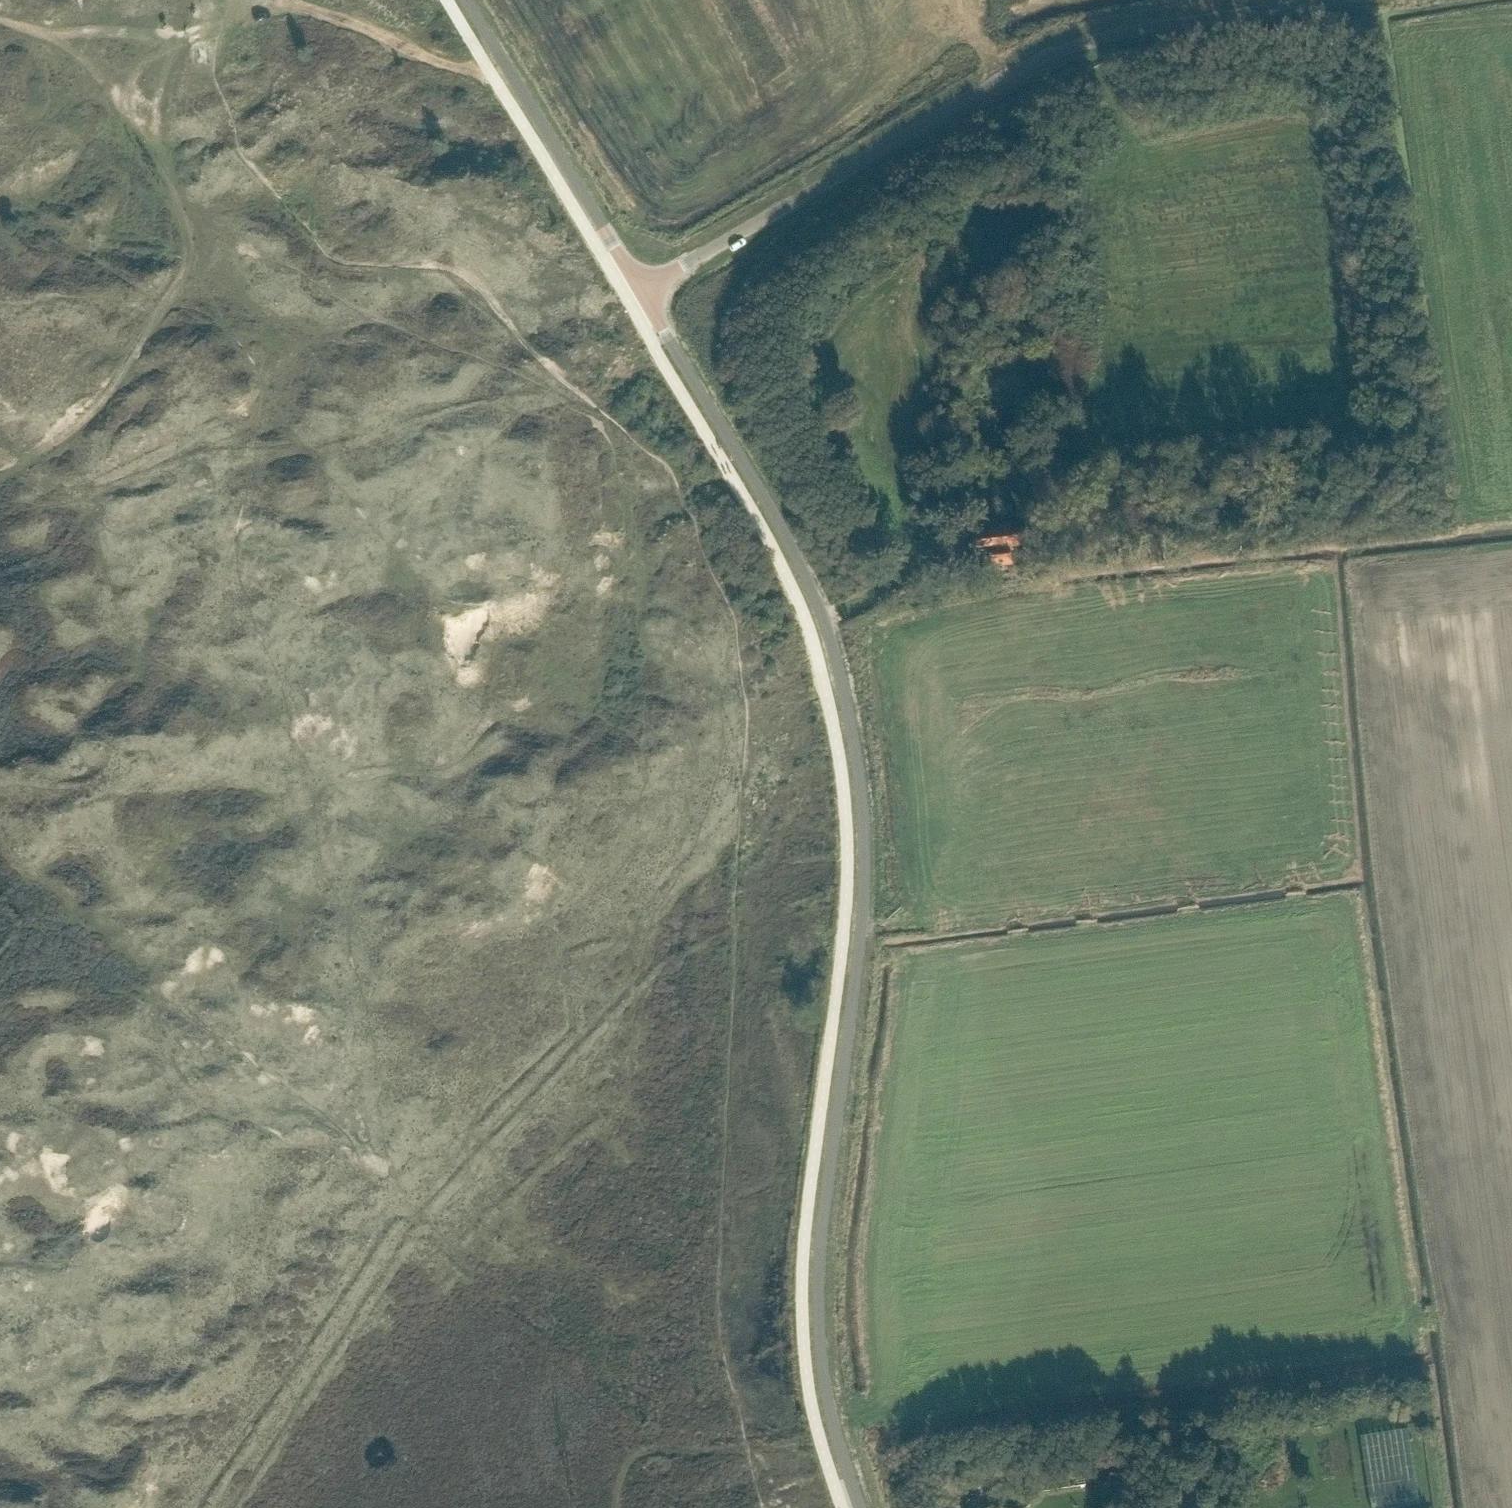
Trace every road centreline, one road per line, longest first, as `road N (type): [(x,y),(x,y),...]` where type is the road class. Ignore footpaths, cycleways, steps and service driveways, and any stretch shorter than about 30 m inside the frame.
road 1 (unclassified): [(857,1507),(827,1417),(815,1341),(821,1218),(860,935),(861,827),(852,760),(817,617),(644,295)]
road 2 (unclassified): [(644,295),(1003,82),(1076,48),(1349,0)]
road 3 (unclassified): [(644,295),(466,0)]
road 4 (track): [(502,59),(453,68),(343,19),(271,5),(238,14)]

